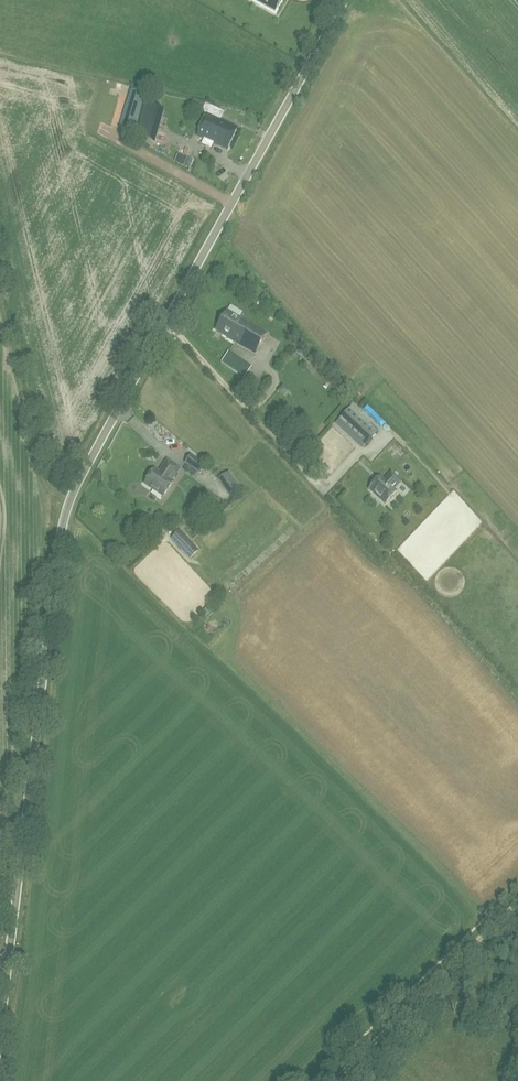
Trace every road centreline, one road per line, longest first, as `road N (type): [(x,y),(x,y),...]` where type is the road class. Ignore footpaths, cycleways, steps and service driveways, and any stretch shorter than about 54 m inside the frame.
road 1 (unclassified): [(7,965),(75,494),(345,0)]
road 2 (track): [(517,904),(338,1080)]

